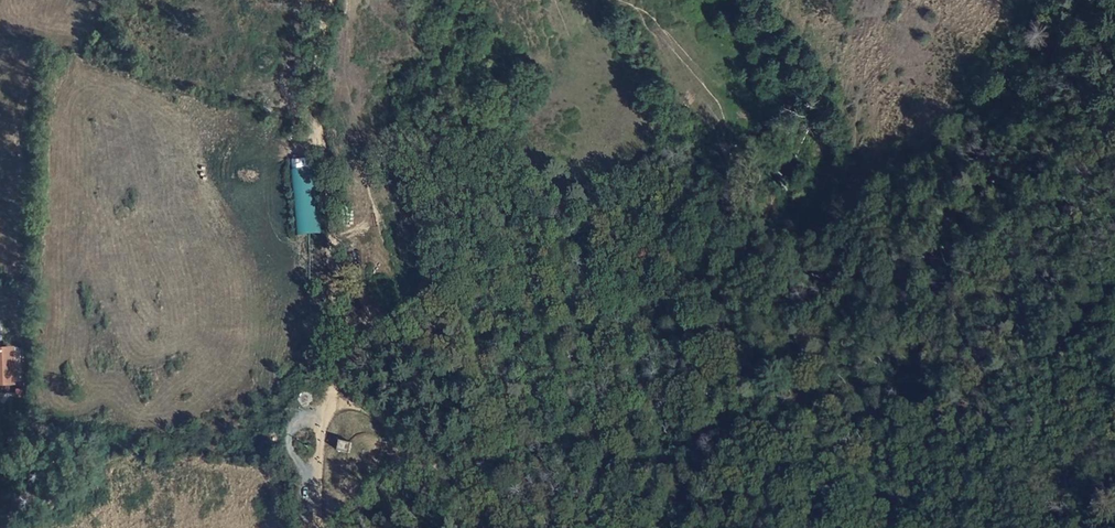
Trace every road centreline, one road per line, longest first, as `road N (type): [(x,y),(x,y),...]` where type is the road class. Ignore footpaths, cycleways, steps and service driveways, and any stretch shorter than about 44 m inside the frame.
road 1 (track): [(336,399),(317,128),(316,68),(329,0)]
road 2 (track): [(333,527),(402,469),(428,464),(494,485),(552,527)]
road 3 (track): [(316,527),(320,437),(336,399)]

